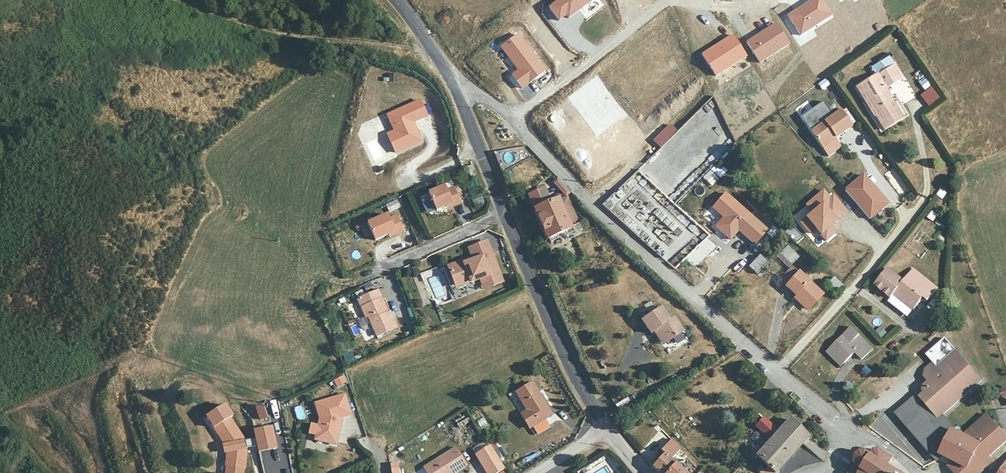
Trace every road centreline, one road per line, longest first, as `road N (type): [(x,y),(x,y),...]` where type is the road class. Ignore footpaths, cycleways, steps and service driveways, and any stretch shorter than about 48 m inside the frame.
road 1 (residential): [(511,118),(778,370)]
road 2 (residential): [(511,118),(662,4),(768,1)]
road 3 (tertiary): [(505,213),(607,429)]
road 4 (residential): [(778,370),(926,202)]
road 5 (tertiary): [(457,89),(505,213)]
road 6 (residential): [(505,213),(387,268)]

